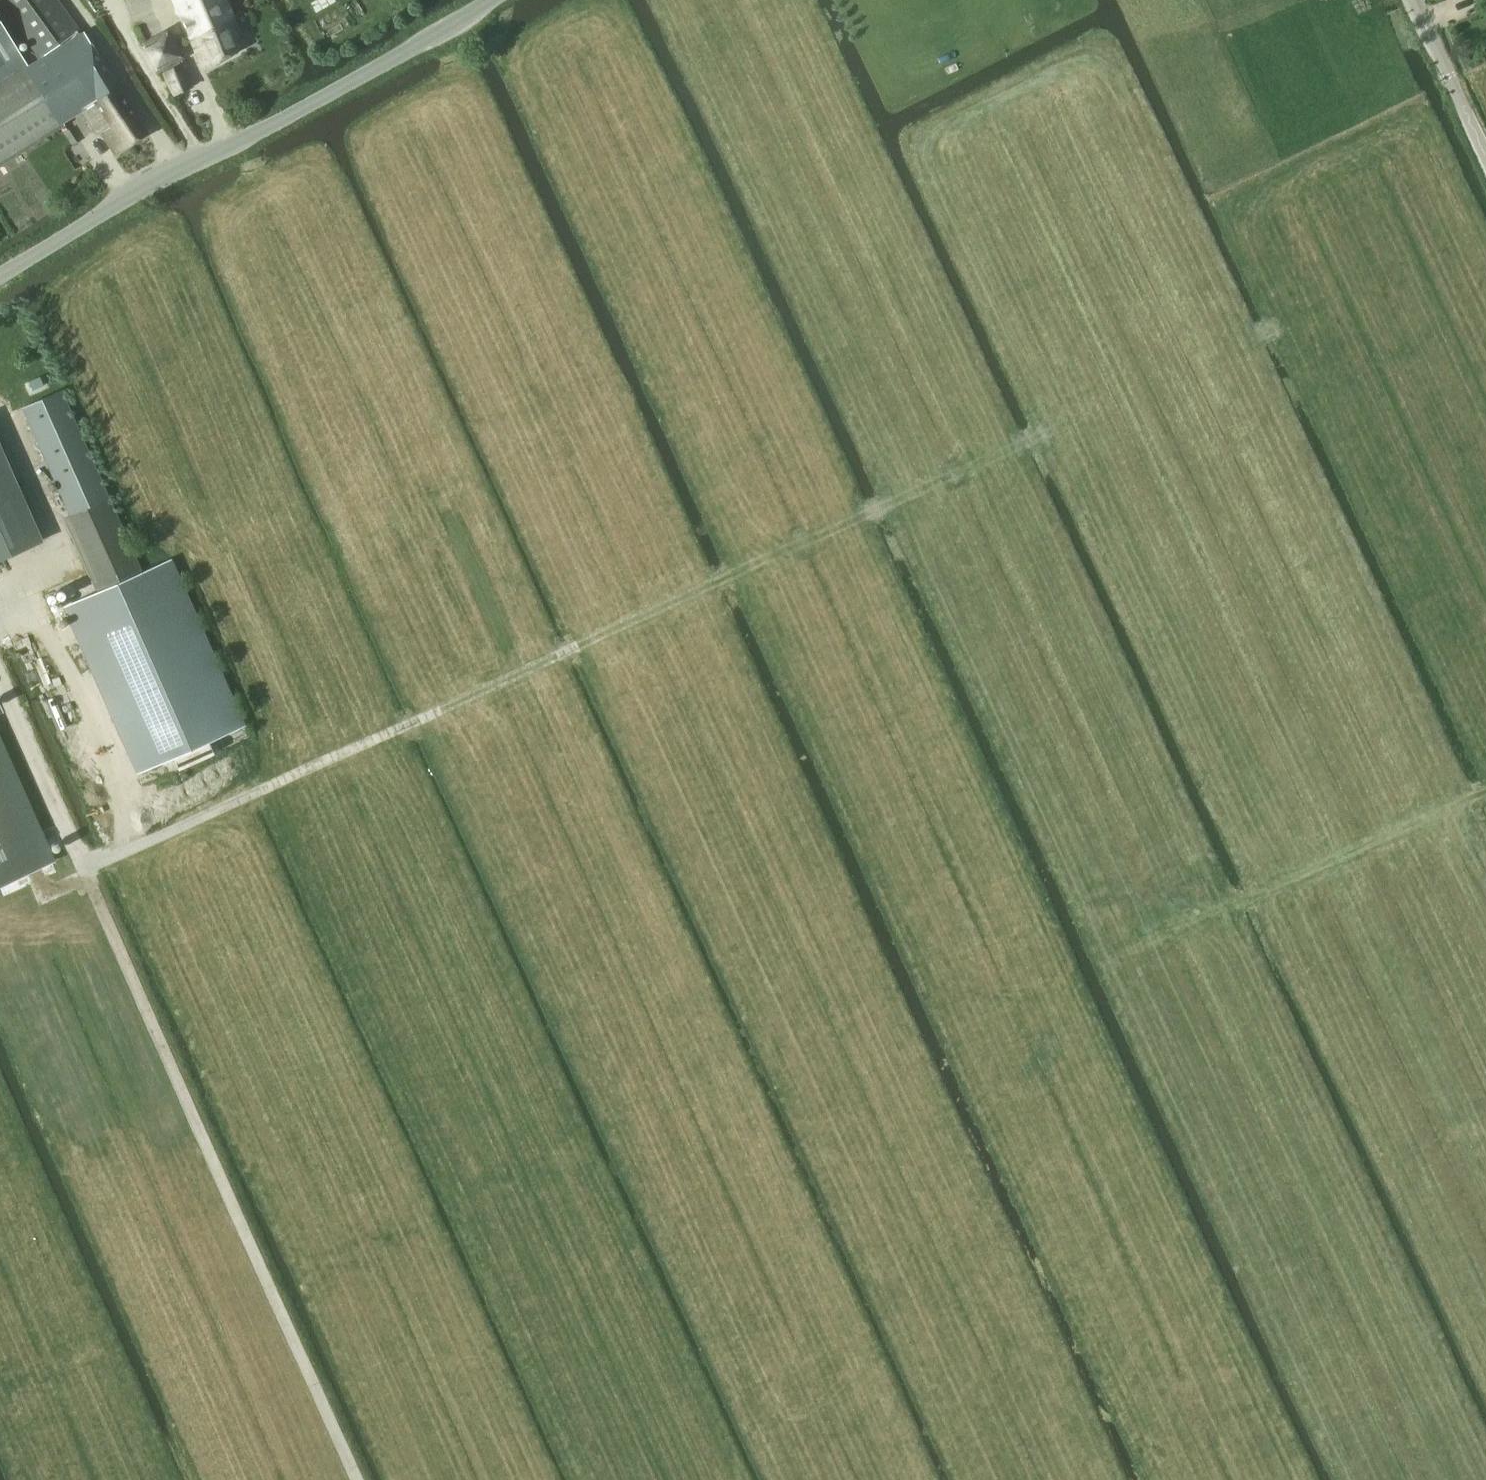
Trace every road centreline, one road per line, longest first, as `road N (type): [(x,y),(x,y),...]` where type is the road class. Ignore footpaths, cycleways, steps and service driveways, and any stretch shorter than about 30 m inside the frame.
road 1 (tertiary): [(0,274),(490,0)]
road 2 (track): [(1250,899),(1485,791)]
road 3 (residential): [(1485,156),(1413,0)]

